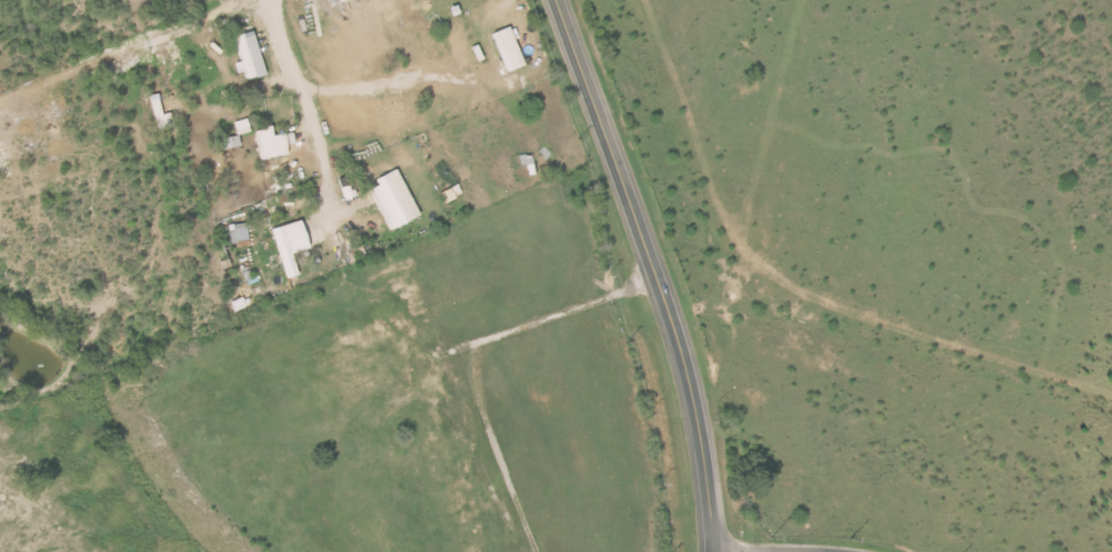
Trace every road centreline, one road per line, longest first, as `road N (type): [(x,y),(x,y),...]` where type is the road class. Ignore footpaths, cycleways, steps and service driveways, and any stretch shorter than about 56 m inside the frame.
road 1 (tertiary): [(716,551),(689,381),(557,0)]

